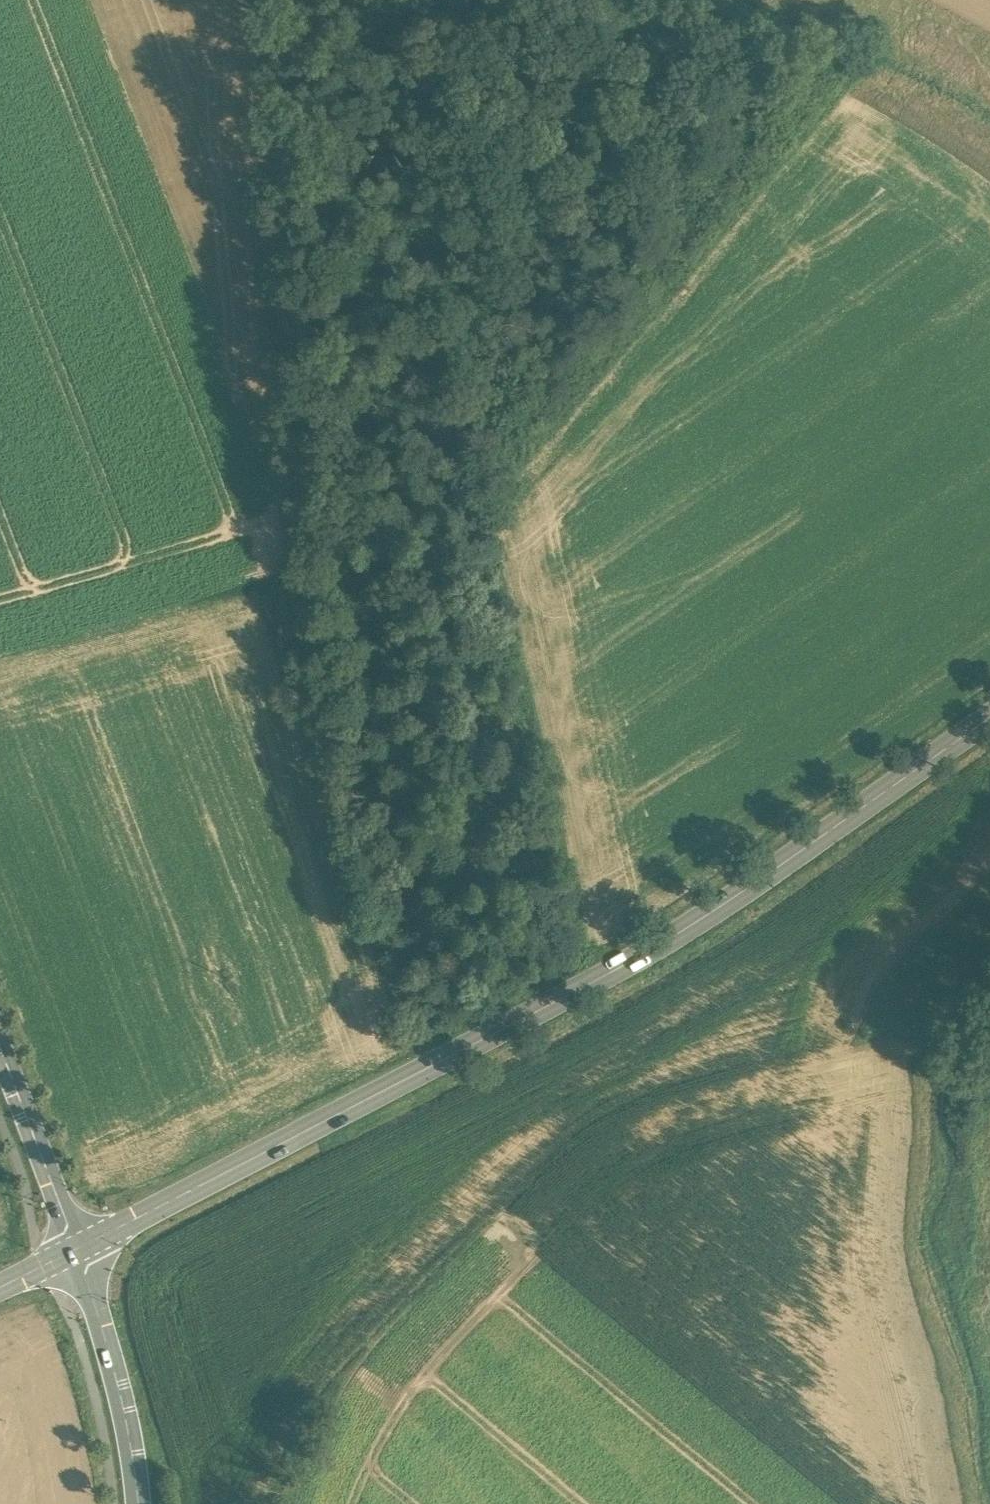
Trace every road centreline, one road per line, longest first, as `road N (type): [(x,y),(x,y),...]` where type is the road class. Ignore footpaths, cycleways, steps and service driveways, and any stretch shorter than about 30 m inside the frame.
road 1 (secondary): [(77,1248),(609,974),(772,876),(989,717)]
road 2 (secondary): [(140,1503),(133,1449),(77,1248)]
road 3 (secondary): [(77,1248),(0,1046)]

